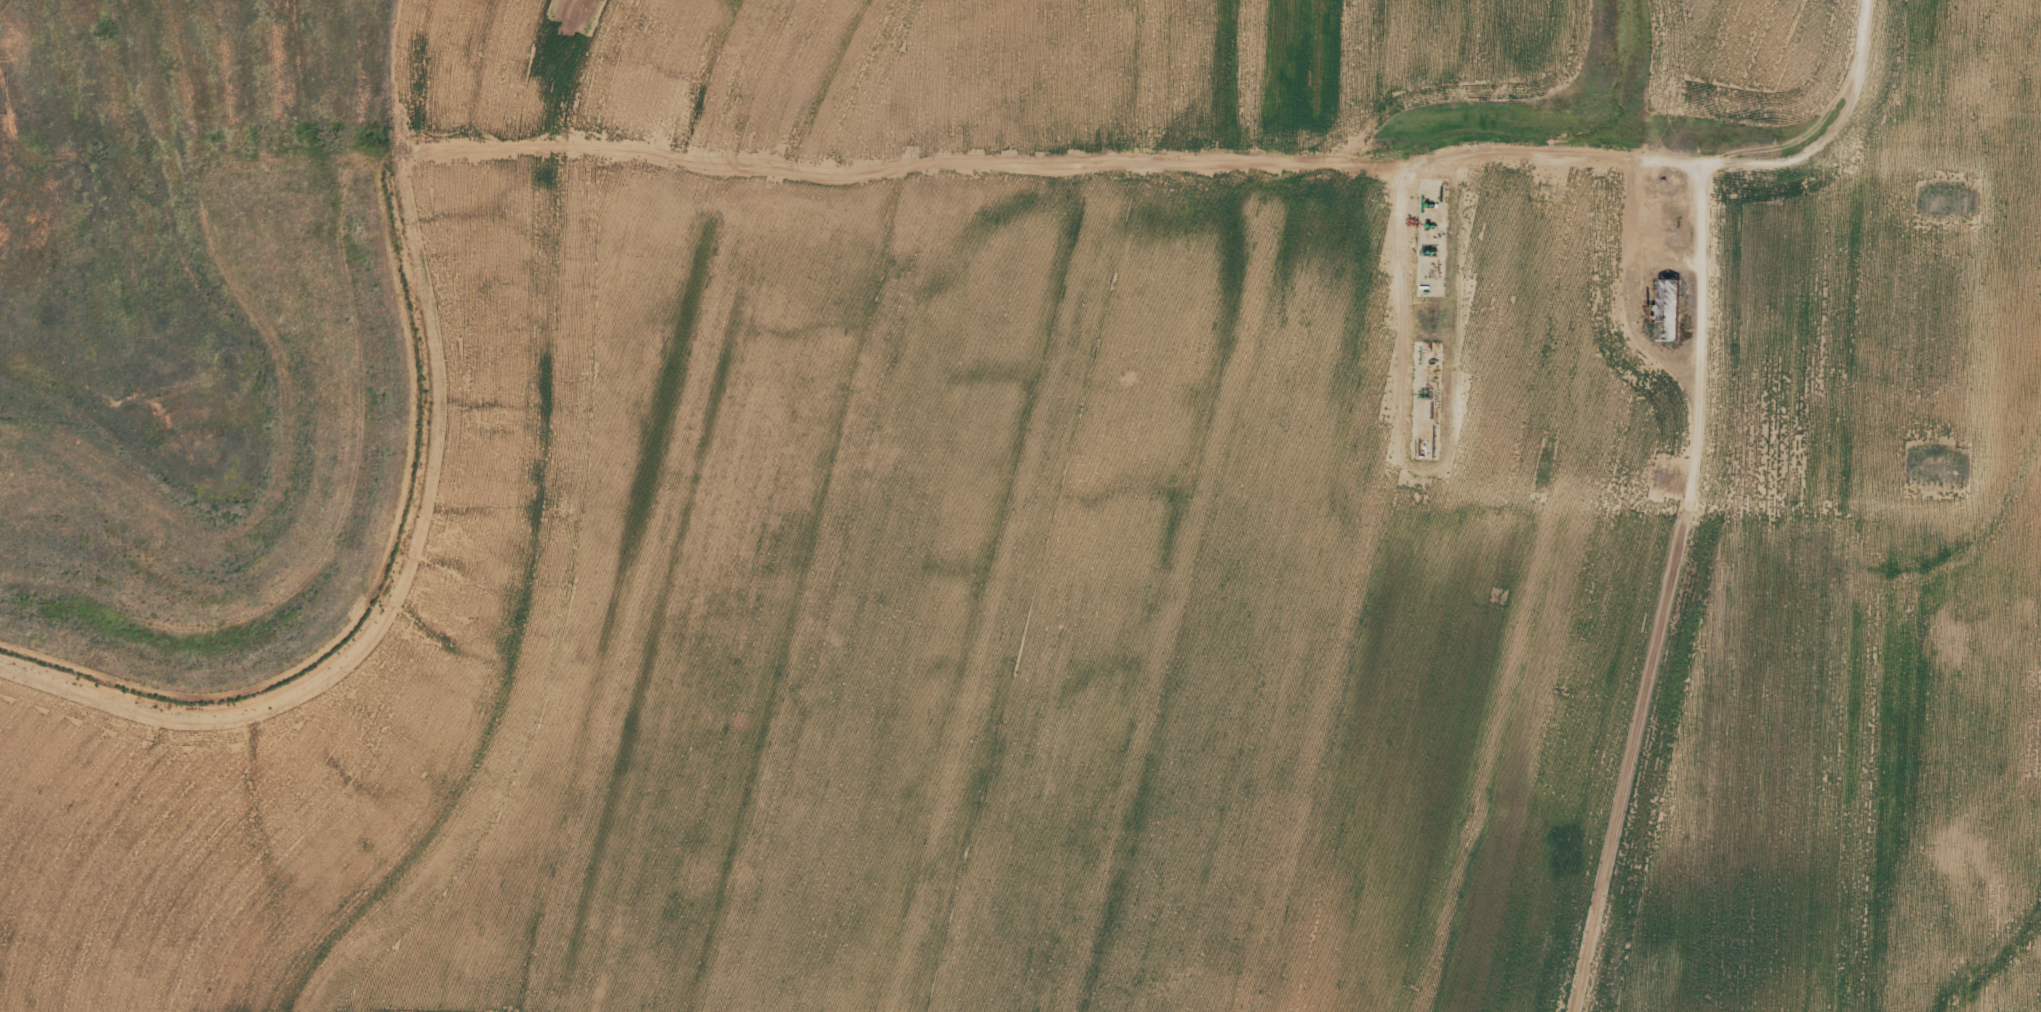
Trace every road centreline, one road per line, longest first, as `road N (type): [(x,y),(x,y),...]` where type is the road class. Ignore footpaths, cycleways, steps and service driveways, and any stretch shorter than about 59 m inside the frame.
road 1 (residential): [(1410,426),(1414,181),(1421,161),(1806,159),(1845,127),(1866,0)]

